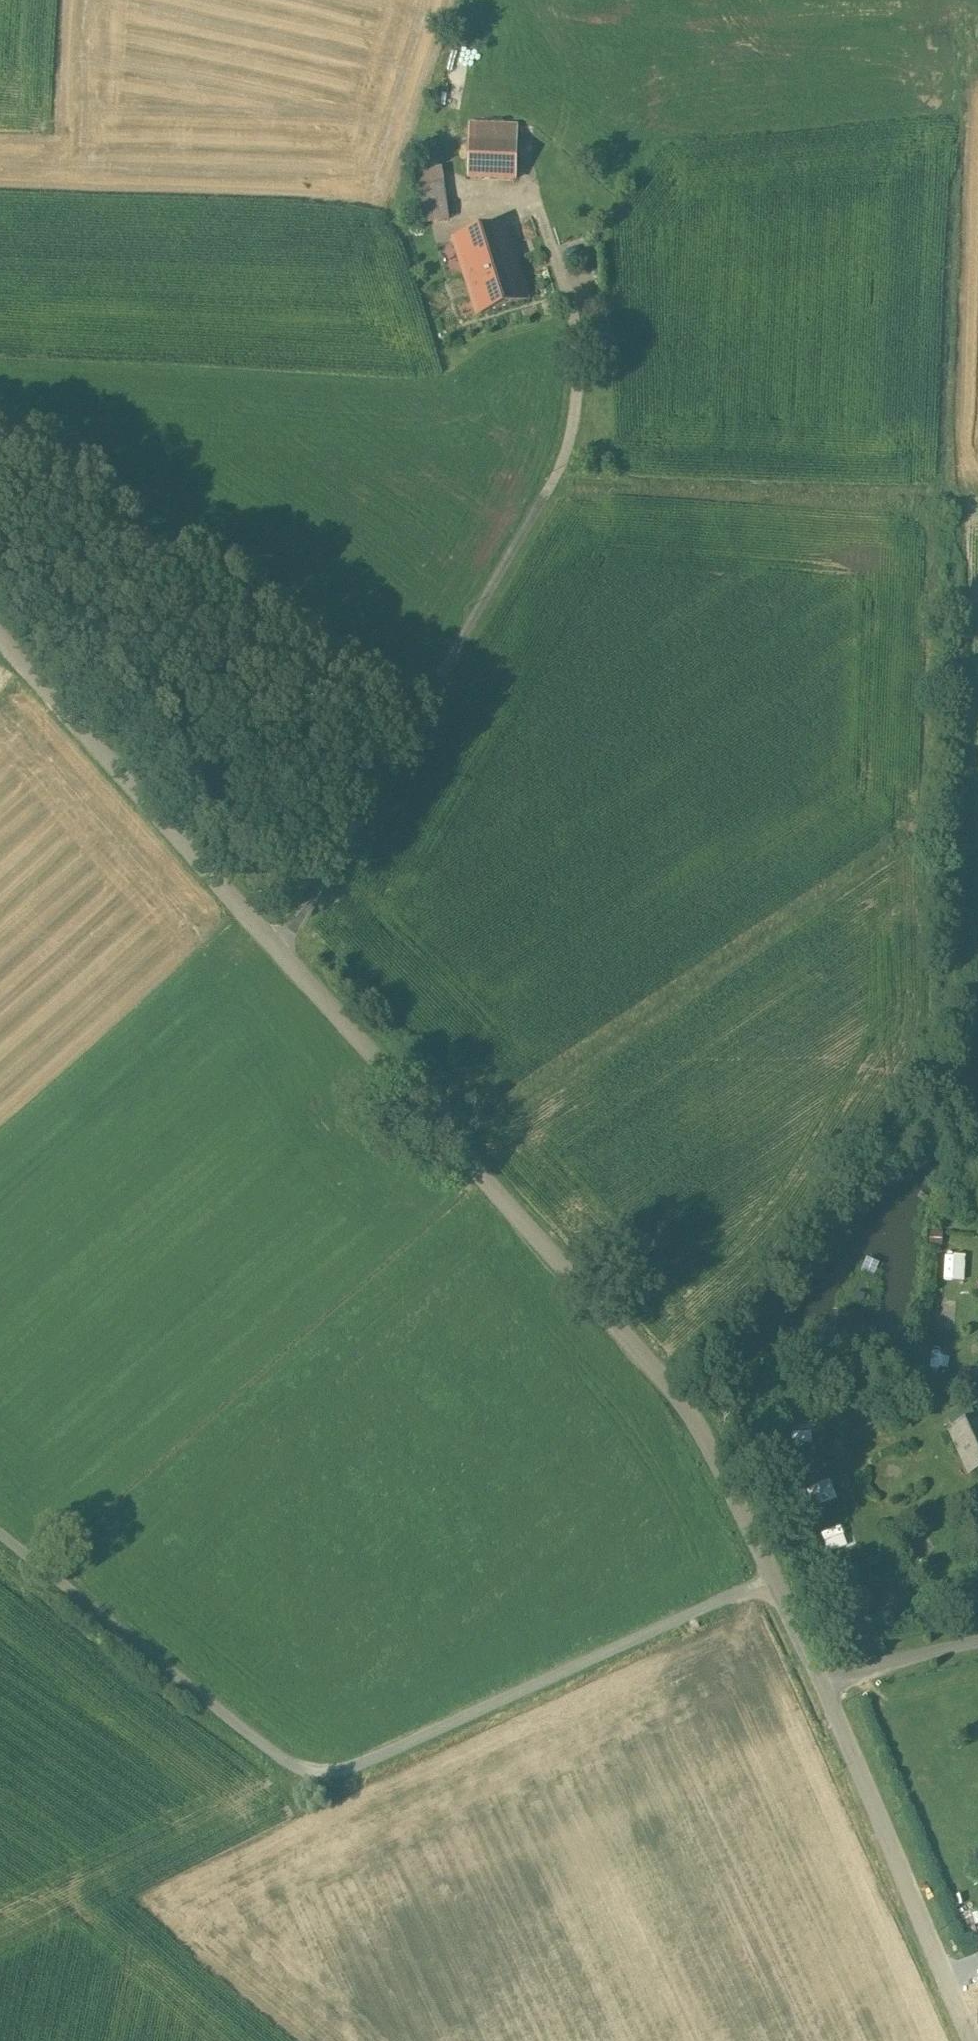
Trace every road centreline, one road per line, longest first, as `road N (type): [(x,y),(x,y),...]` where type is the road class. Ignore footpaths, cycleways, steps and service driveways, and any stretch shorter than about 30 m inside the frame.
road 1 (unclassified): [(772,1575),(695,1419),(622,1330),(0,640)]
road 2 (unclassified): [(0,1535),(278,1757),(325,1771),(367,1761),(772,1575)]
road 3 (unclassified): [(974,2040),(822,1686)]
road 4 (unclassified): [(822,1686),(977,1640)]
road 5 (unclassified): [(822,1686),(772,1575)]

